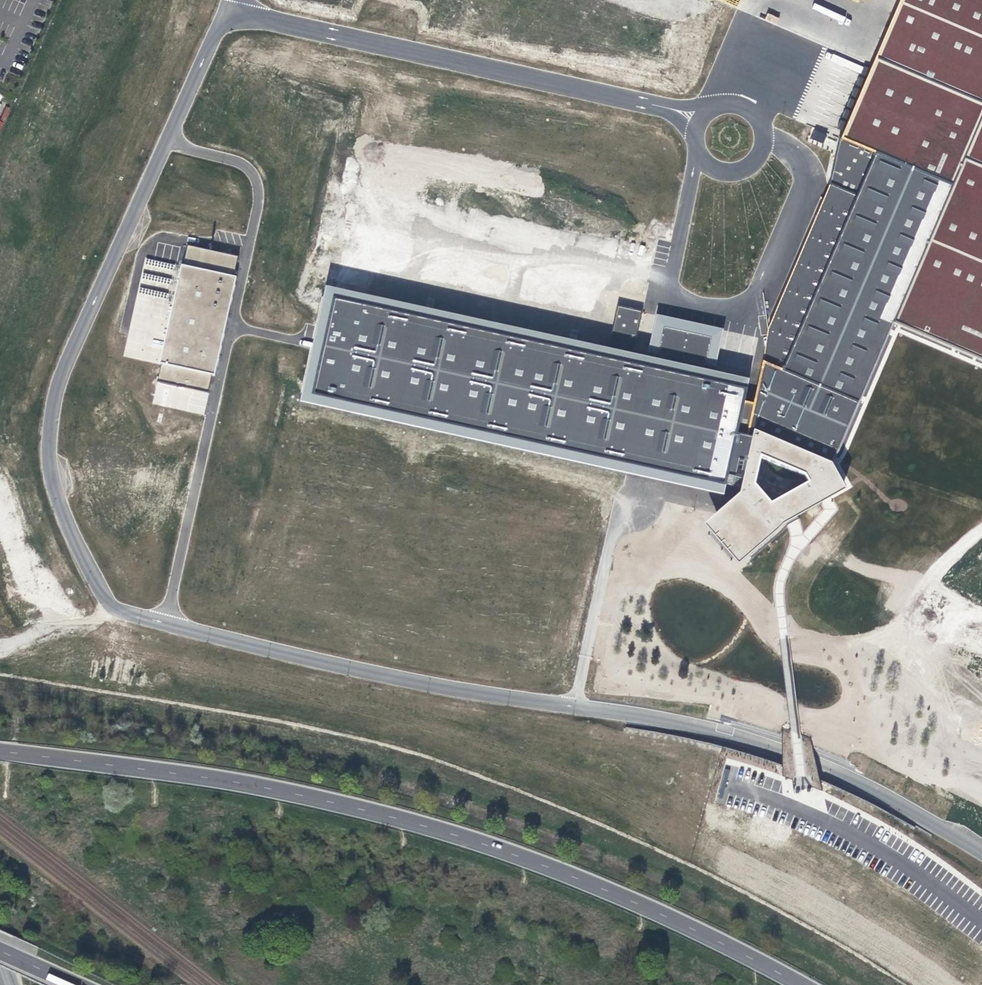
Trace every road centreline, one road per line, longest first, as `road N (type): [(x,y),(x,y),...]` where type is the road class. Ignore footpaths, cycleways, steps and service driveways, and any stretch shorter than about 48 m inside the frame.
road 1 (unclassified): [(167,624),(428,684),(614,710),(801,749),(981,853)]
road 2 (primary): [(800,984),(587,882),(392,816),(181,773),(0,751)]
road 3 (unclassified): [(170,139),(69,355),(48,430),(68,530),(113,611),(167,624)]
road 4 (unclassified): [(227,13),(700,118)]
road 5 (unclassified): [(698,154),(671,297),(742,312),(759,295),(807,188),(805,165),(764,135)]
road 6 (unclassified): [(230,327),(167,624)]
road 7 (unclassified): [(170,139),(245,165),(260,191),(230,327)]
road 8 (unclassified): [(227,13),(170,139)]

